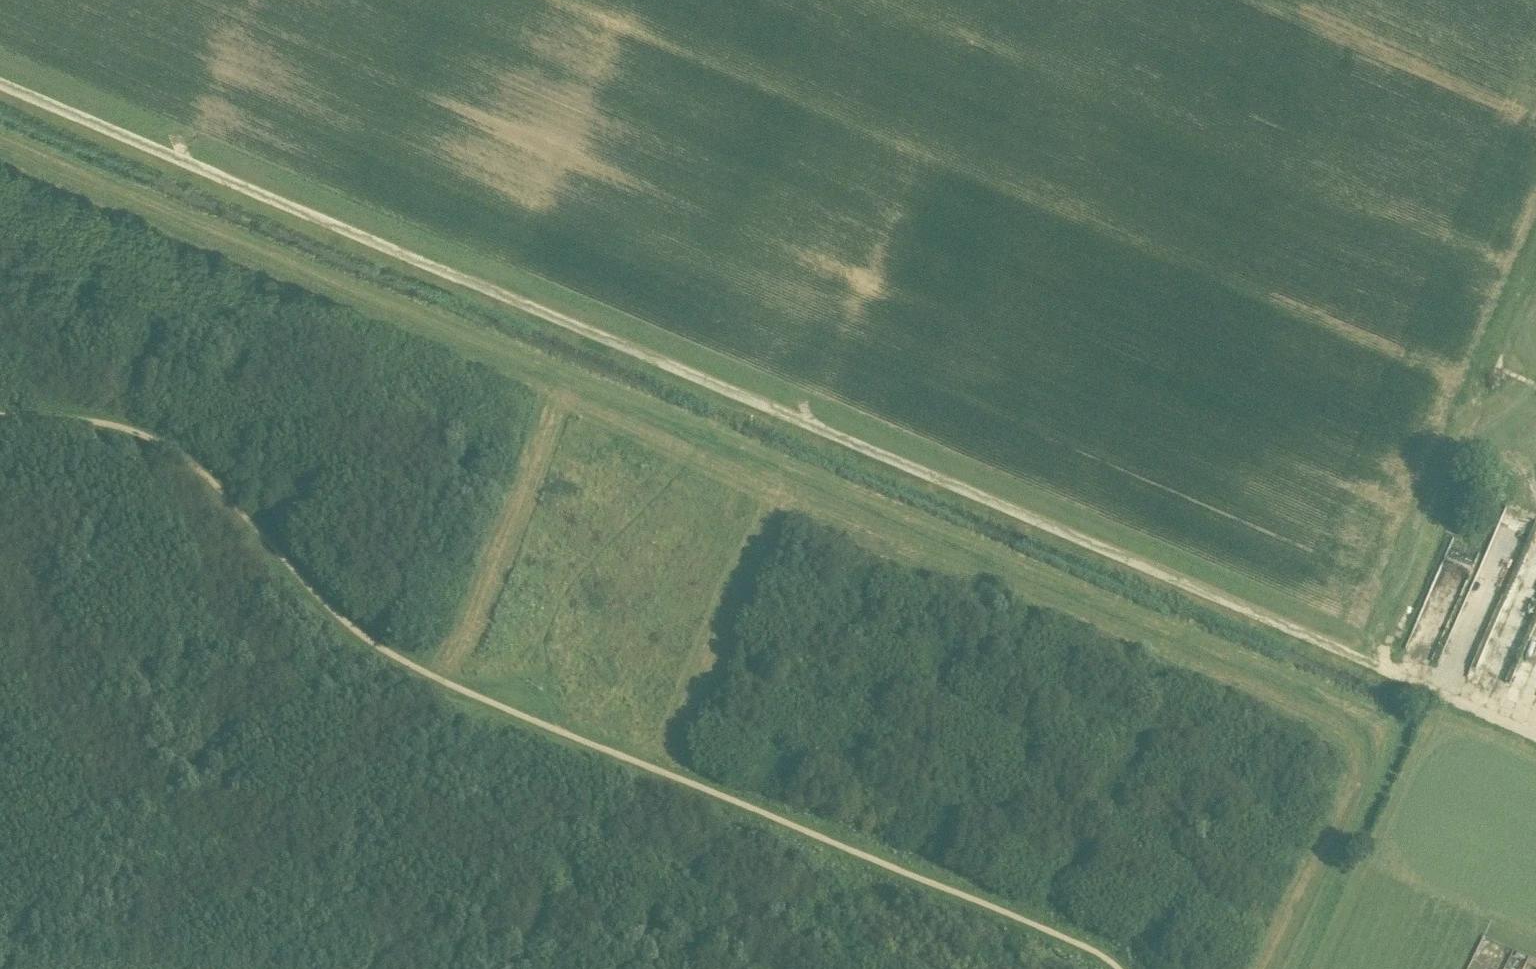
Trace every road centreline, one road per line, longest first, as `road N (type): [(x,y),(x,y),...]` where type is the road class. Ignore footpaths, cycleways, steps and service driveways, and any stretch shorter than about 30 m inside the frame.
road 1 (track): [(0,86),(1535,742)]
road 2 (track): [(1118,968),(1065,938),(378,647),(330,609),(219,490),(150,437),(82,420),(0,417)]

